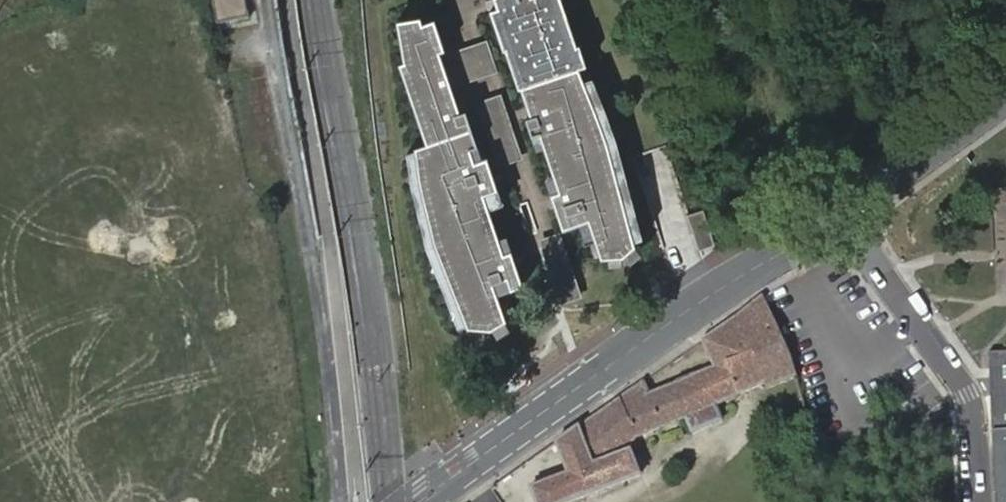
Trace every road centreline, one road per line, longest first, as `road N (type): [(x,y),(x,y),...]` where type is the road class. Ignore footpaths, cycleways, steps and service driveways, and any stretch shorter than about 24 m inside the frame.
road 1 (tertiary): [(422,501),(606,368),(846,215)]
road 2 (track): [(481,457),(417,296),(394,167),(383,13)]
road 3 (unclassified): [(846,215),(973,399),(980,501)]
road 4 (tertiary): [(846,215),(1005,98)]

